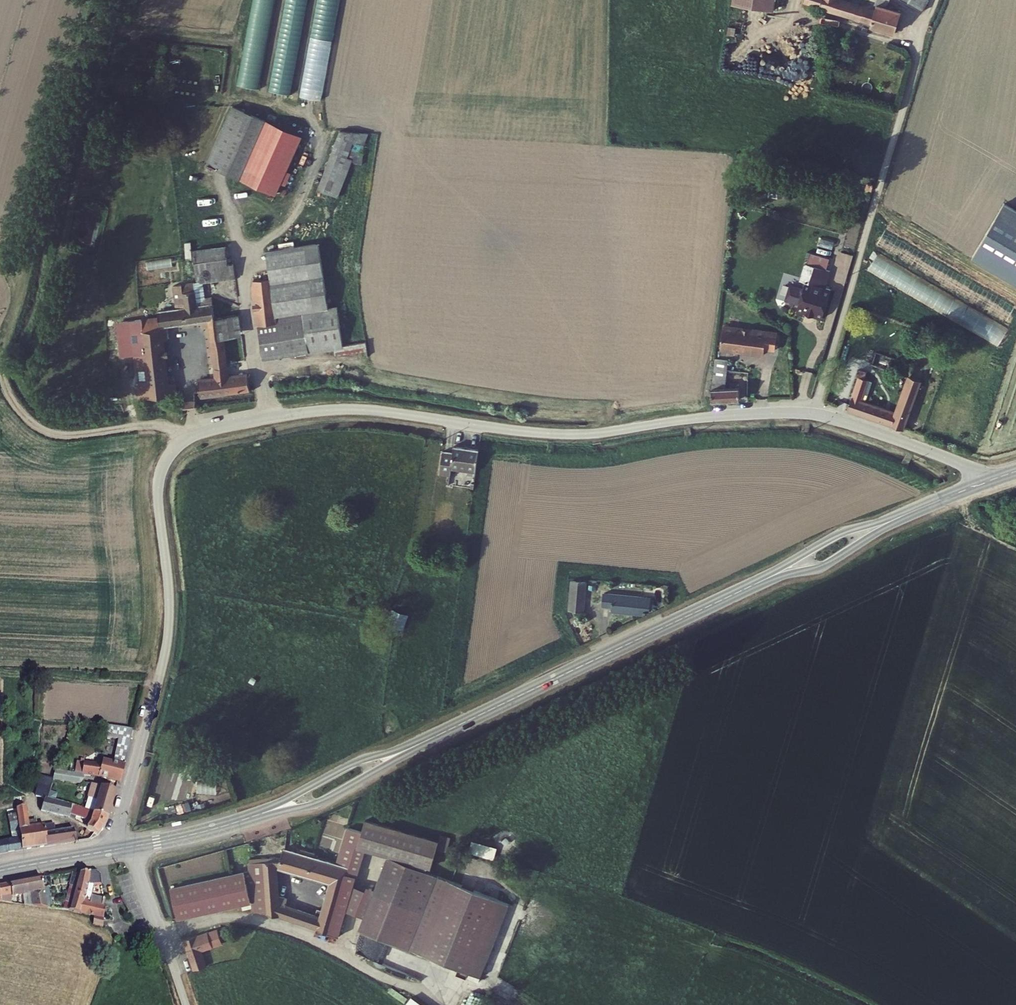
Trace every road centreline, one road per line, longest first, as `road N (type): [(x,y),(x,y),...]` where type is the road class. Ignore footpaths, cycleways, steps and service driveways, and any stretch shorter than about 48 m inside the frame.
road 1 (unclassified): [(996,479),(856,426),(798,413),(559,435),(331,410),(191,435),(166,459),(158,488),(168,640),(112,850)]
road 2 (track): [(815,415),(926,0)]
road 3 (tertiary): [(765,579),(416,745)]
road 4 (track): [(160,930),(226,917),(265,922),(420,1004)]
road 5 (track): [(206,174),(237,242),(271,417)]
road 6 (track): [(191,435),(146,425),(52,433),(24,416),(0,380)]
road 7 (tertiary): [(263,813),(321,801),(416,745)]
road 8 (tertiary): [(416,745),(353,763),(263,813)]
road 9 (unclassified): [(133,846),(186,1004)]
road 10 (tertiary): [(765,579),(824,567),(898,518)]
road 11 (tertiary): [(898,518),(835,536),(765,579)]
road 12 (tertiary): [(263,813),(133,846)]

